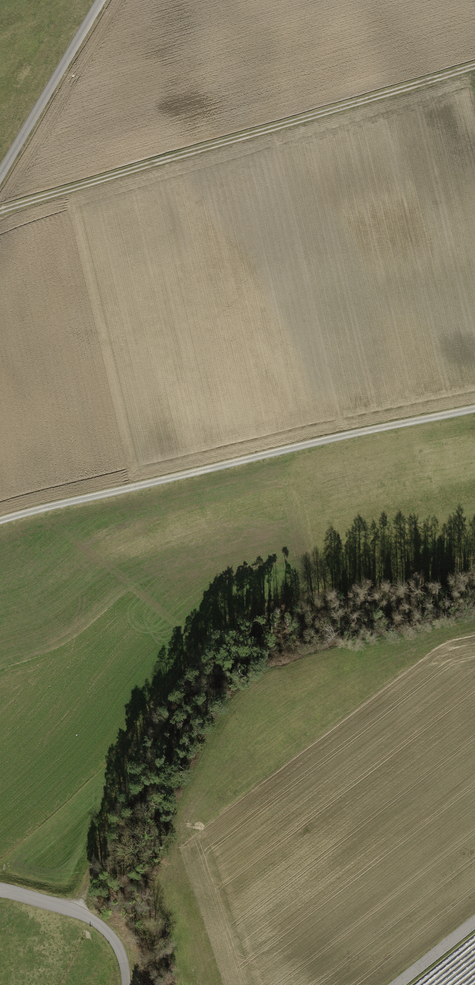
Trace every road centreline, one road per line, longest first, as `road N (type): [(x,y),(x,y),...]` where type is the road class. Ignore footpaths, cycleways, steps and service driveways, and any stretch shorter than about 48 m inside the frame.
road 1 (track): [(0,211),(474,66)]
road 2 (track): [(474,408),(0,521)]
road 3 (track): [(78,912),(130,753),(206,638)]
road 4 (unclassified): [(101,0),(0,175)]
road 5 (unclassified): [(126,984),(117,945),(98,924),(0,890)]

